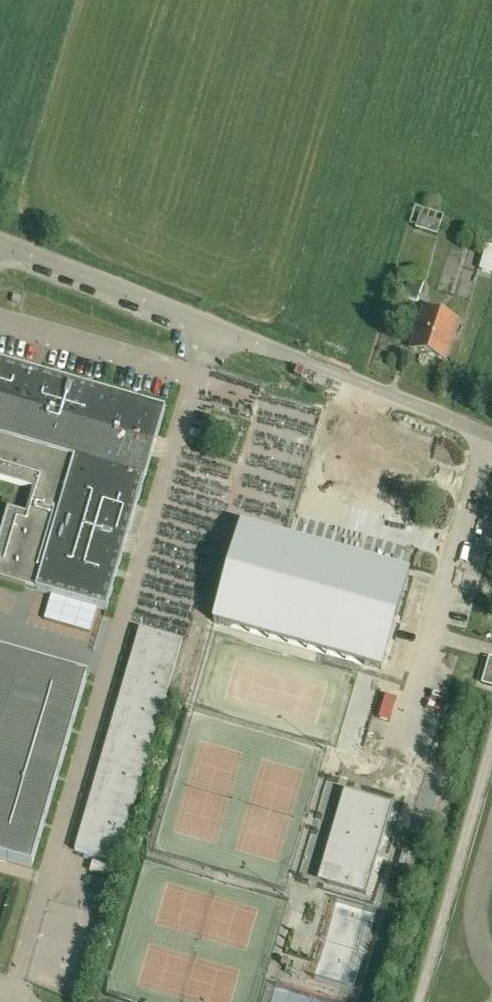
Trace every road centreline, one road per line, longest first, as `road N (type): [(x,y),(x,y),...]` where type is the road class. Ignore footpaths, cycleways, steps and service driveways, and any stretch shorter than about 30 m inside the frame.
road 1 (unclassified): [(0,239),(491,438)]

